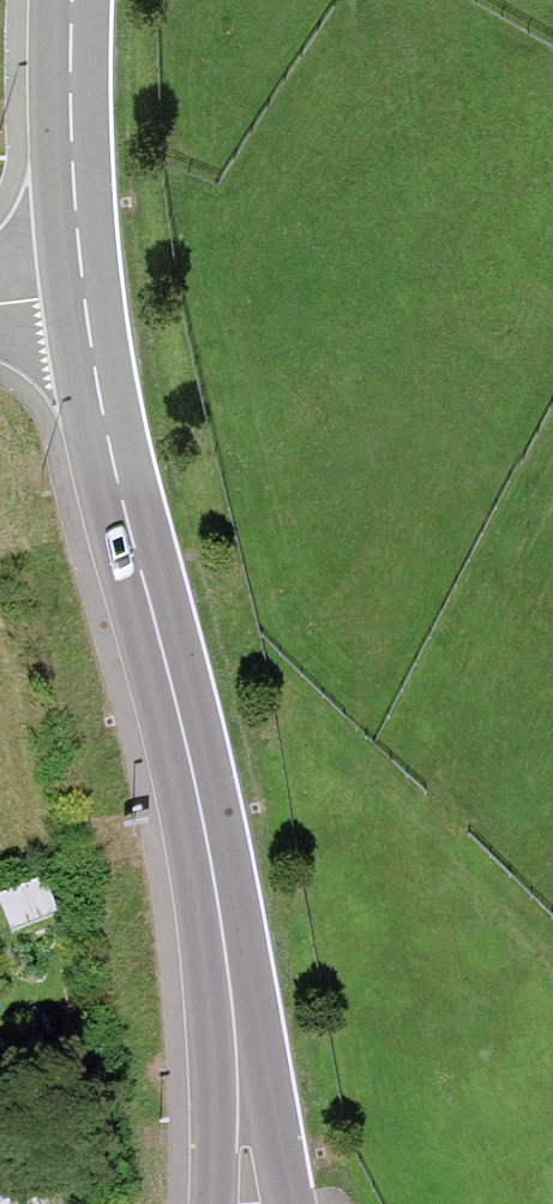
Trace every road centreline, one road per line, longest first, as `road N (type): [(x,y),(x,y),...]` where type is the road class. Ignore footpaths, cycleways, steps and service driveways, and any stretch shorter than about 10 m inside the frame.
road 1 (secondary): [(238,1067),(200,806),(134,560),(77,297)]
road 2 (secondary): [(77,297),(65,0)]
road 3 (secondary): [(274,1203),(238,1067)]
road 4 (secondary): [(238,1067),(213,1203)]

